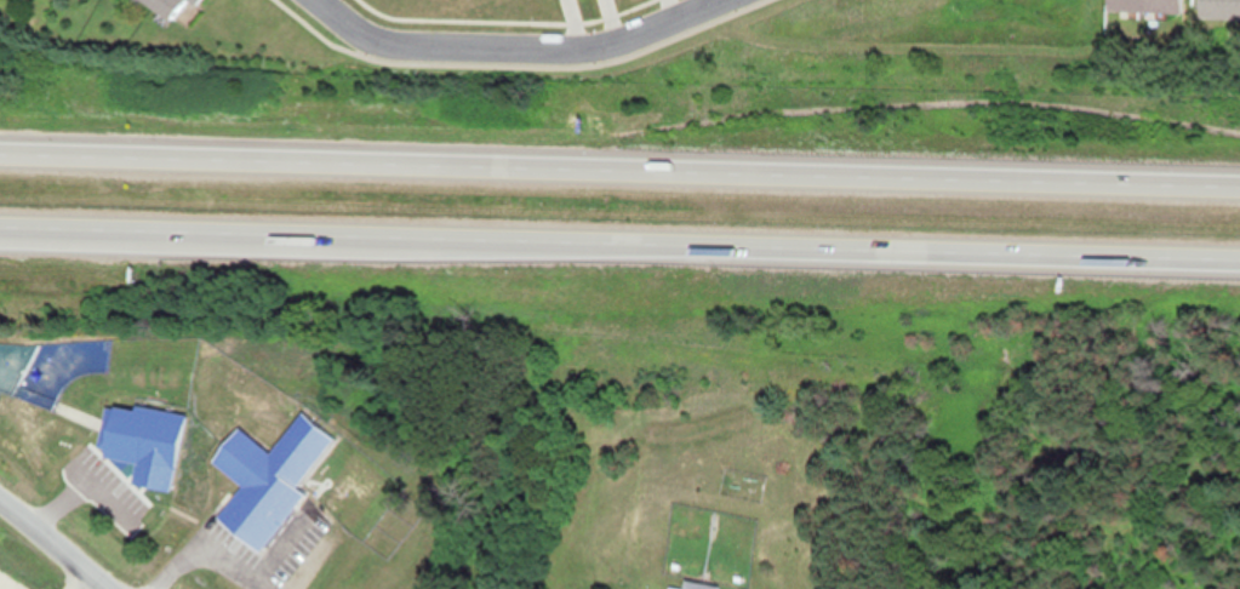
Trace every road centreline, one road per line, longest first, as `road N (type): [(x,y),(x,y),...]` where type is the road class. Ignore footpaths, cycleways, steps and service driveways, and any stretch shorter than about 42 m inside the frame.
road 1 (motorway): [(0,229),(1239,262)]
road 2 (motorway): [(1239,178),(0,148)]
road 3 (residential): [(317,0),(383,42),(562,48),(610,42),(718,0)]
road 4 (residential): [(105,588),(0,501)]

